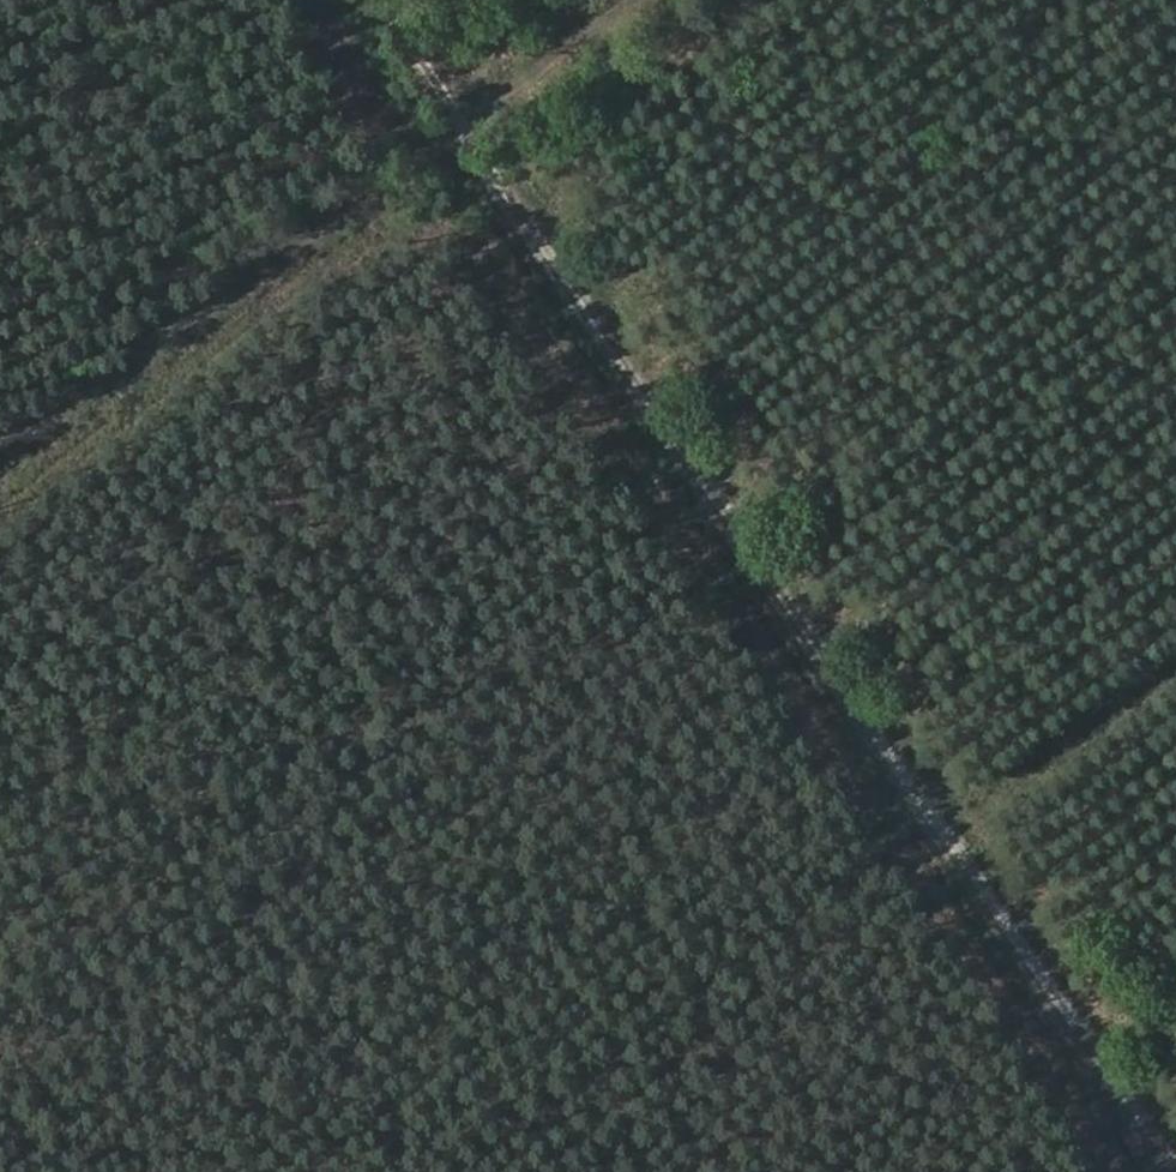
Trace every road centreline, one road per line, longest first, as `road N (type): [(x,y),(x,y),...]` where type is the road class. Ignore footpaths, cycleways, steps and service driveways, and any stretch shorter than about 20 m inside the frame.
road 1 (track): [(401,0),(1175,1138)]

